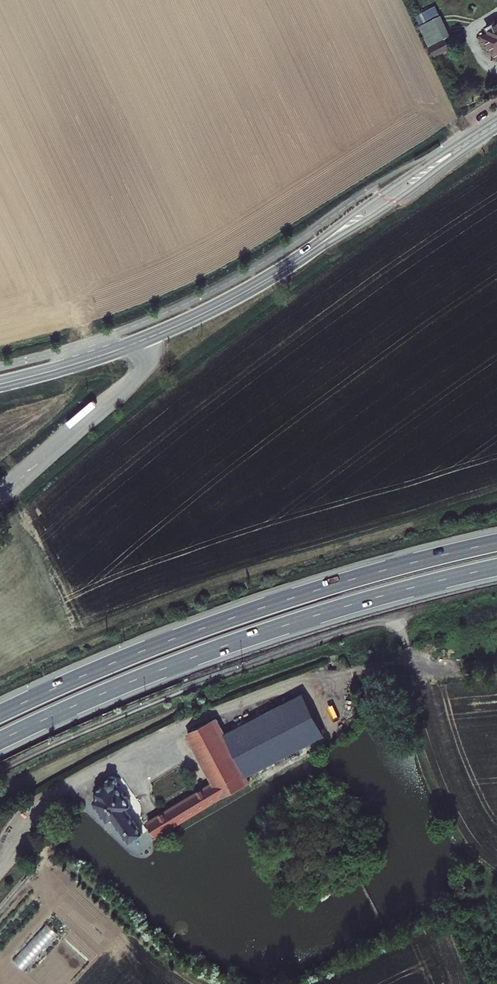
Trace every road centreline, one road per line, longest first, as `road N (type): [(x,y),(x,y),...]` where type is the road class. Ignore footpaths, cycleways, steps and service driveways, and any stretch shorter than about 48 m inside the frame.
road 1 (trunk): [(0,740),(247,638),(496,567)]
road 2 (trunk): [(496,543),(225,619),(0,713)]
road 3 (secondary): [(486,130),(260,283),(147,339)]
road 4 (unclassified): [(0,494),(143,369),(147,339)]
road 5 (secondary): [(147,339),(0,384)]

